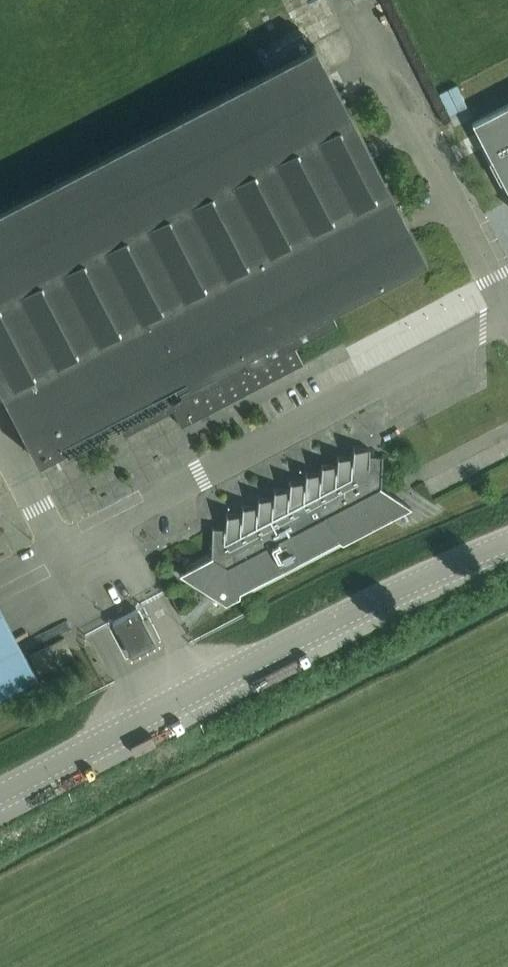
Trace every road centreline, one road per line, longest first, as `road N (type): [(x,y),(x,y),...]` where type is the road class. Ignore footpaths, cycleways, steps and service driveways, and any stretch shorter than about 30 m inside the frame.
road 1 (unclassified): [(506,319),(82,541)]
road 2 (unclassified): [(201,690),(347,611),(507,543)]
road 3 (unclassified): [(201,690),(152,596),(82,541)]
road 4 (unclassified): [(82,541),(97,626),(140,718)]
road 5 (unclassified): [(0,793),(140,718)]
road 6 (unclassified): [(82,541),(45,521),(0,433)]

